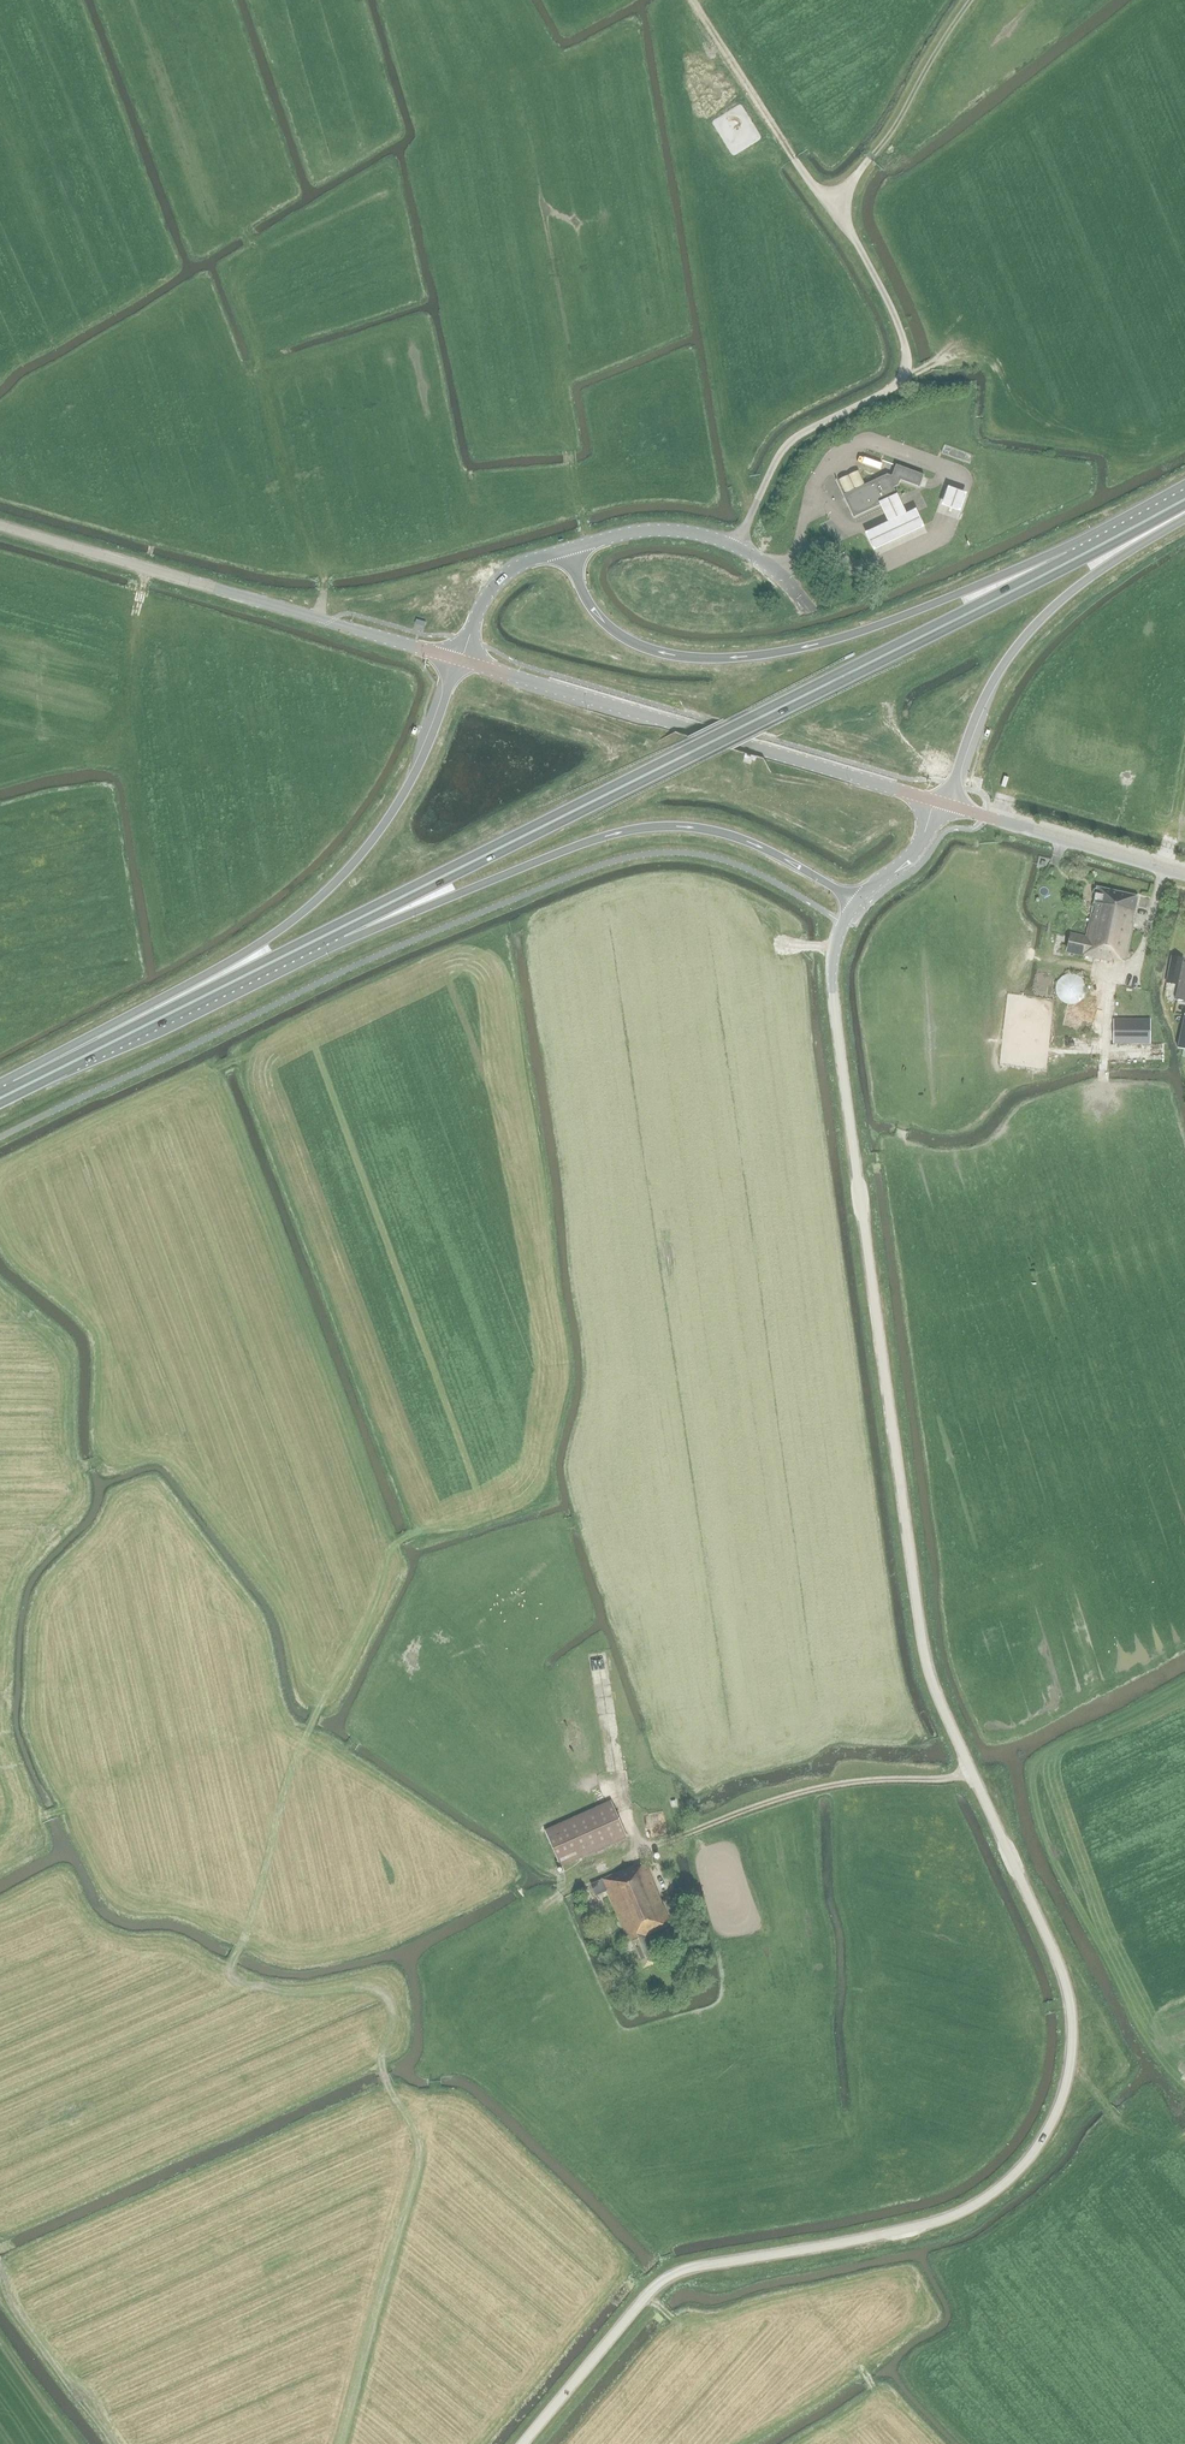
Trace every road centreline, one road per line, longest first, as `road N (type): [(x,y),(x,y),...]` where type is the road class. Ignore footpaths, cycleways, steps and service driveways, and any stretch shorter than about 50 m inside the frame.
road 1 (unclassified): [(523,2443),(657,2284),(692,2268),(836,2244),(960,2212),(1026,2161),(1067,2080),(1071,2015),(1063,1977),(938,1698),(923,1643),(833,995),(835,948),(856,903)]
road 2 (trunk): [(1105,543),(307,945)]
road 3 (trunk): [(460,660),(415,774),(375,837),(325,892),(234,959),(0,1088)]
road 4 (trunk): [(1105,543),(1064,548),(847,636),(711,658),(645,648),(615,632),(583,593),(570,549)]
road 5 (trunk): [(307,945),(348,940),(596,839),(647,827),(698,828),(749,842),(856,903)]
road 6 (tertiary): [(934,800),(460,660)]
road 7 (tertiary): [(460,660),(0,526)]
road 8 (trunk): [(947,804),(981,705),(1024,638),(1103,569),(1184,519)]
road 9 (trunk): [(307,945),(0,1099)]
road 10 (tertiary): [(1184,873),(947,804)]
road 11 (track): [(794,158),(691,0)]
road 12 (tertiary): [(460,660),(498,583),(525,563),(570,549)]
road 13 (tertiary): [(856,903),(912,856),(934,800)]
road 14 (track): [(71,2443),(0,2346)]

